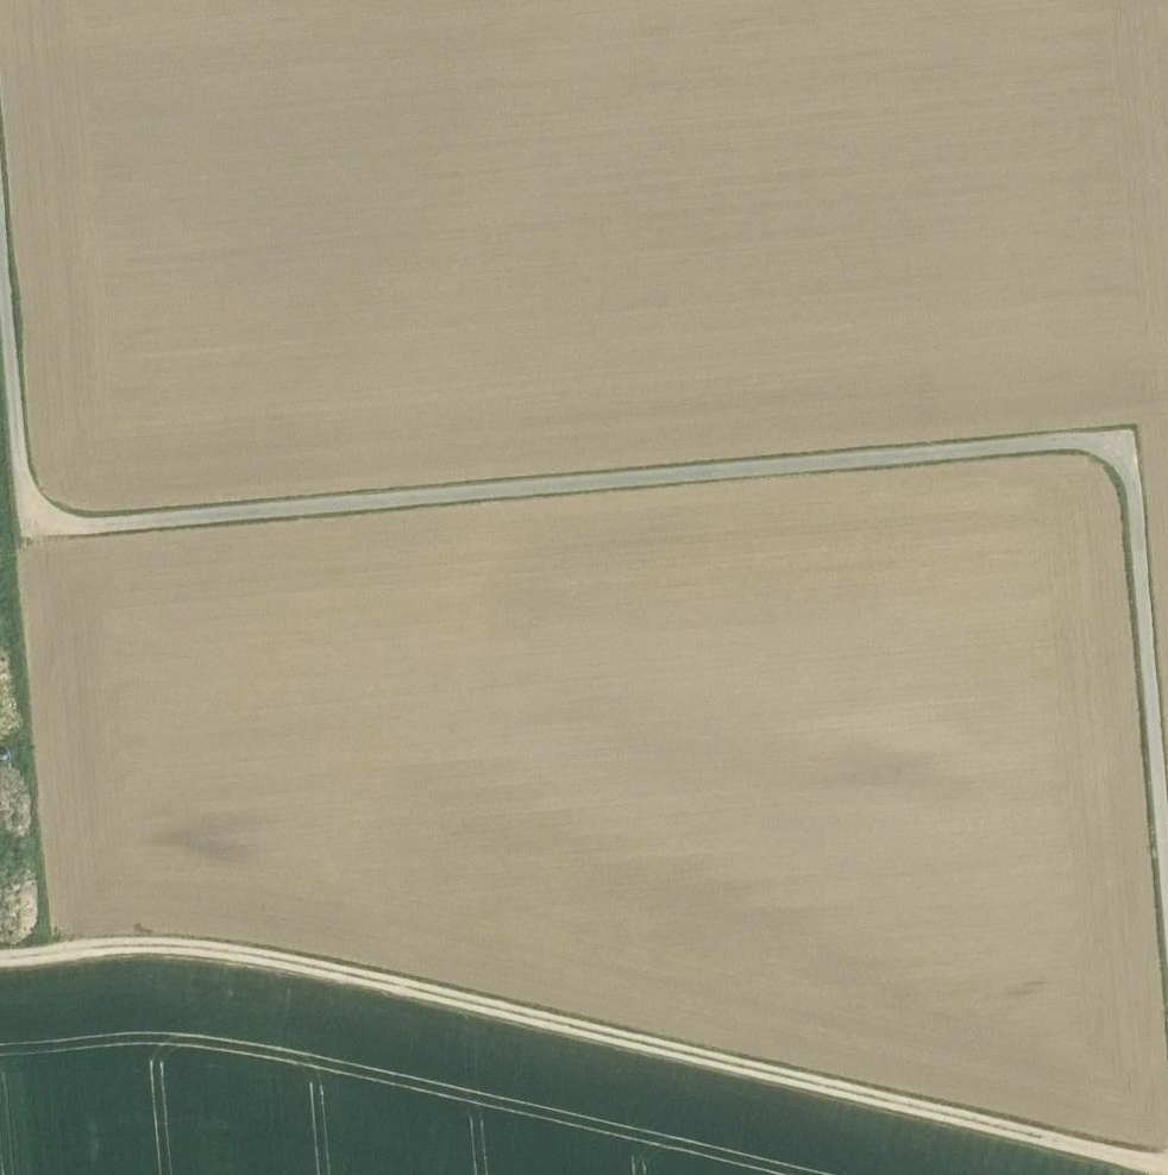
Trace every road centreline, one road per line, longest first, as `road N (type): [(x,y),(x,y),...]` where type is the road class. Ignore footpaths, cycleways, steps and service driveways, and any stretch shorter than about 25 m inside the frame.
road 1 (track): [(0,176),(18,452),(31,524),(96,528),(1080,438),(1115,450),(1134,488),(1167,883)]
road 2 (track): [(1167,1164),(994,1113),(247,946),(140,942),(0,956)]

